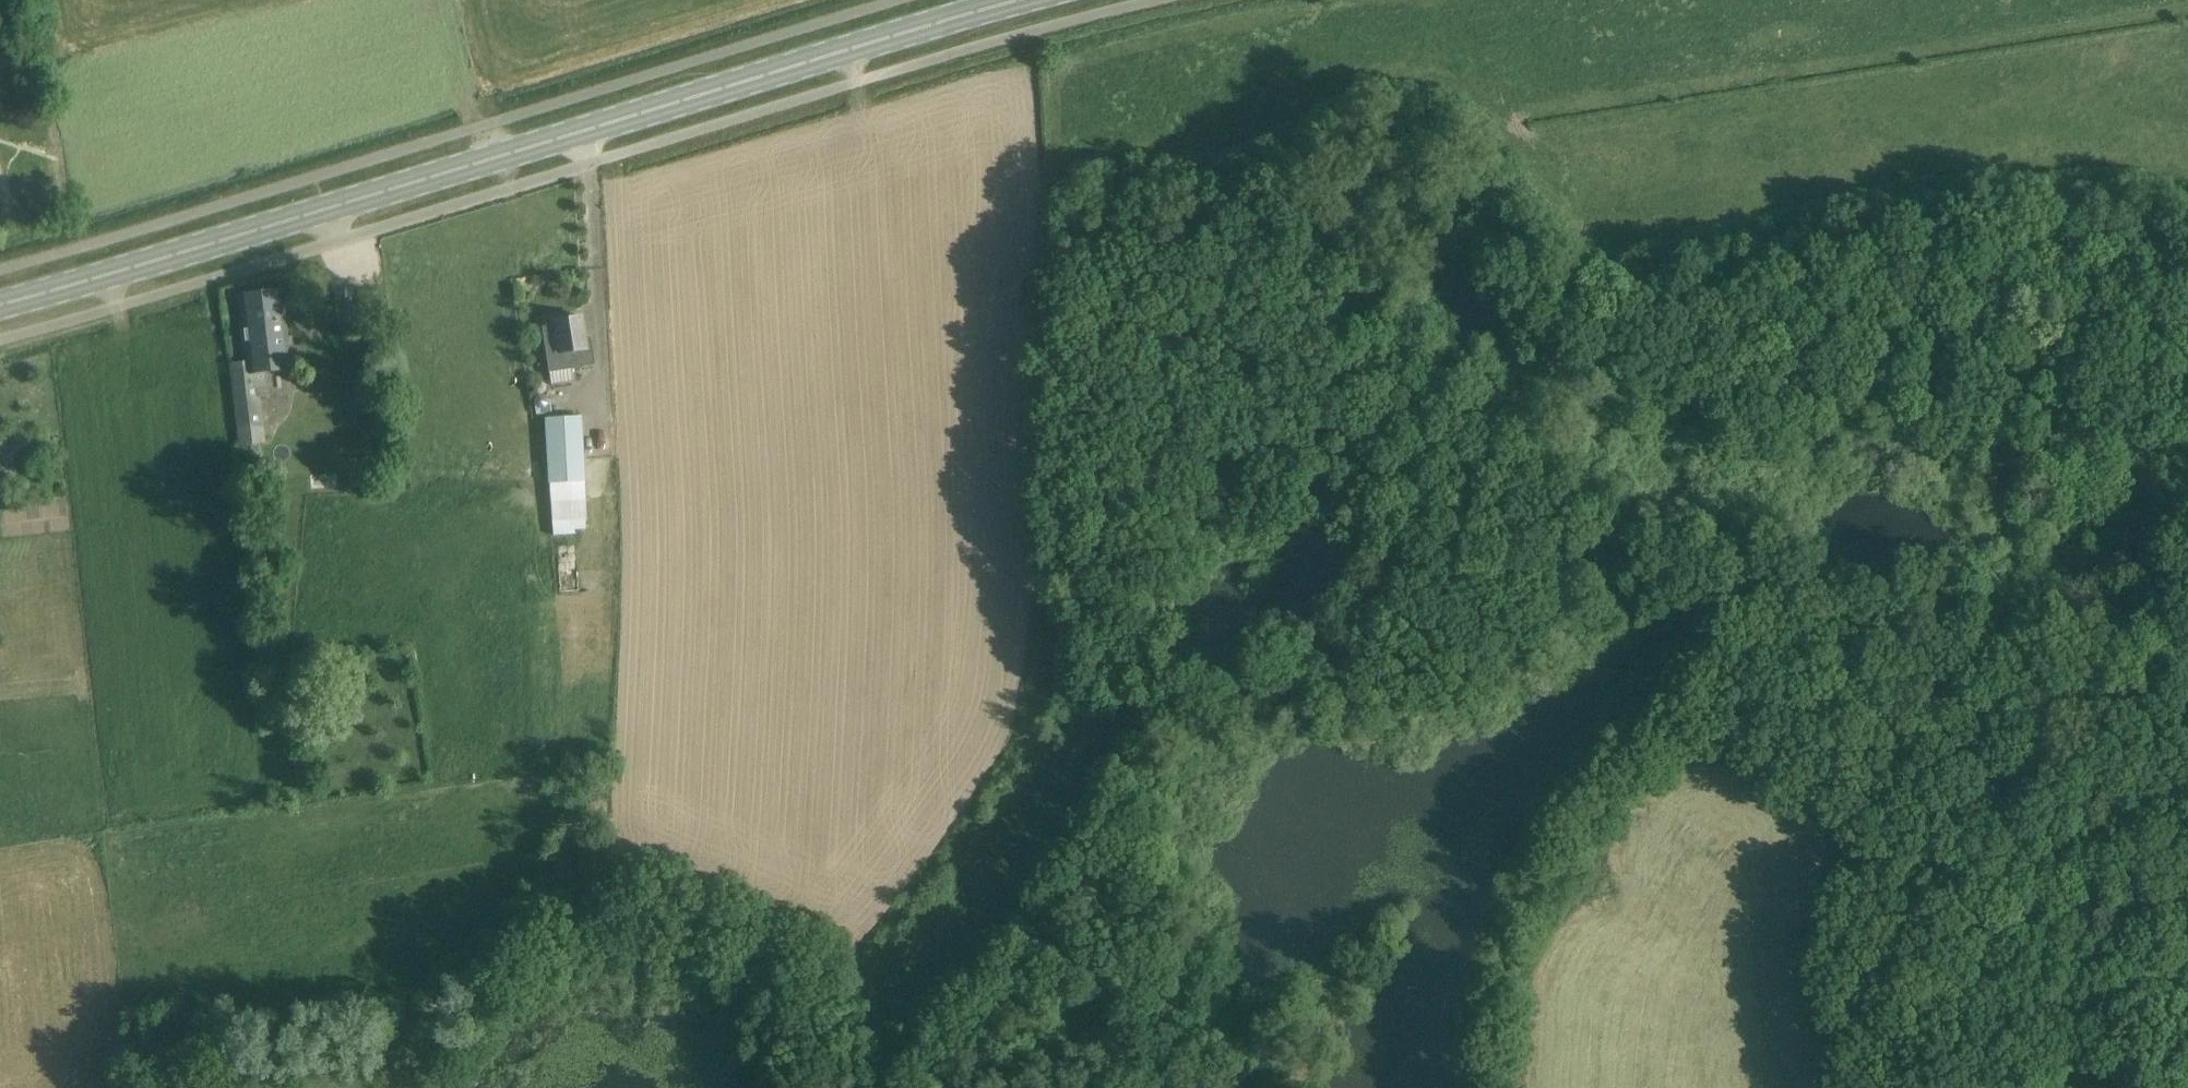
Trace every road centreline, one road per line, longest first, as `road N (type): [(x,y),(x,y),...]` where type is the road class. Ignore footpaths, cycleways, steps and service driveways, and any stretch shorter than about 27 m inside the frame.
road 1 (secondary): [(1034,0),(0,309)]

